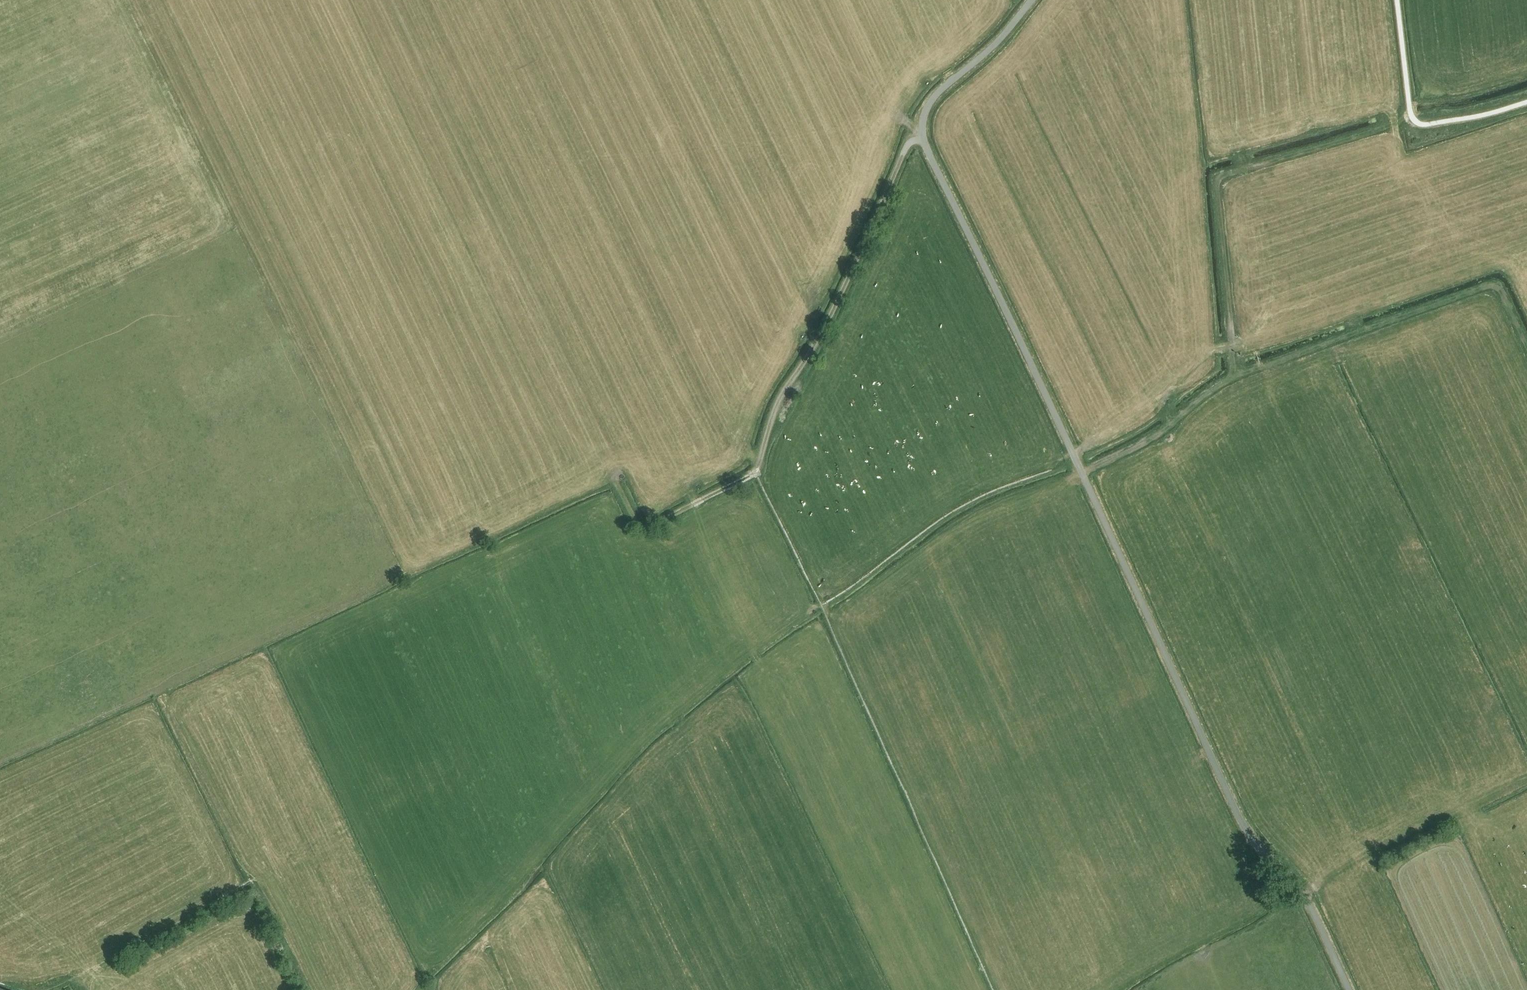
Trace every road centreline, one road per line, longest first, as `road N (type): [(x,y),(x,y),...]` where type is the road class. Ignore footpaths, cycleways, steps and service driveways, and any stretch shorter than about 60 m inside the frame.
road 1 (unclassified): [(1348,989),(1308,902),(1237,813),(923,138),(927,108),(938,92),(1032,0)]
road 2 (track): [(923,138),(907,147),(830,318),(776,409),(753,472),(654,525),(637,521),(618,486)]

